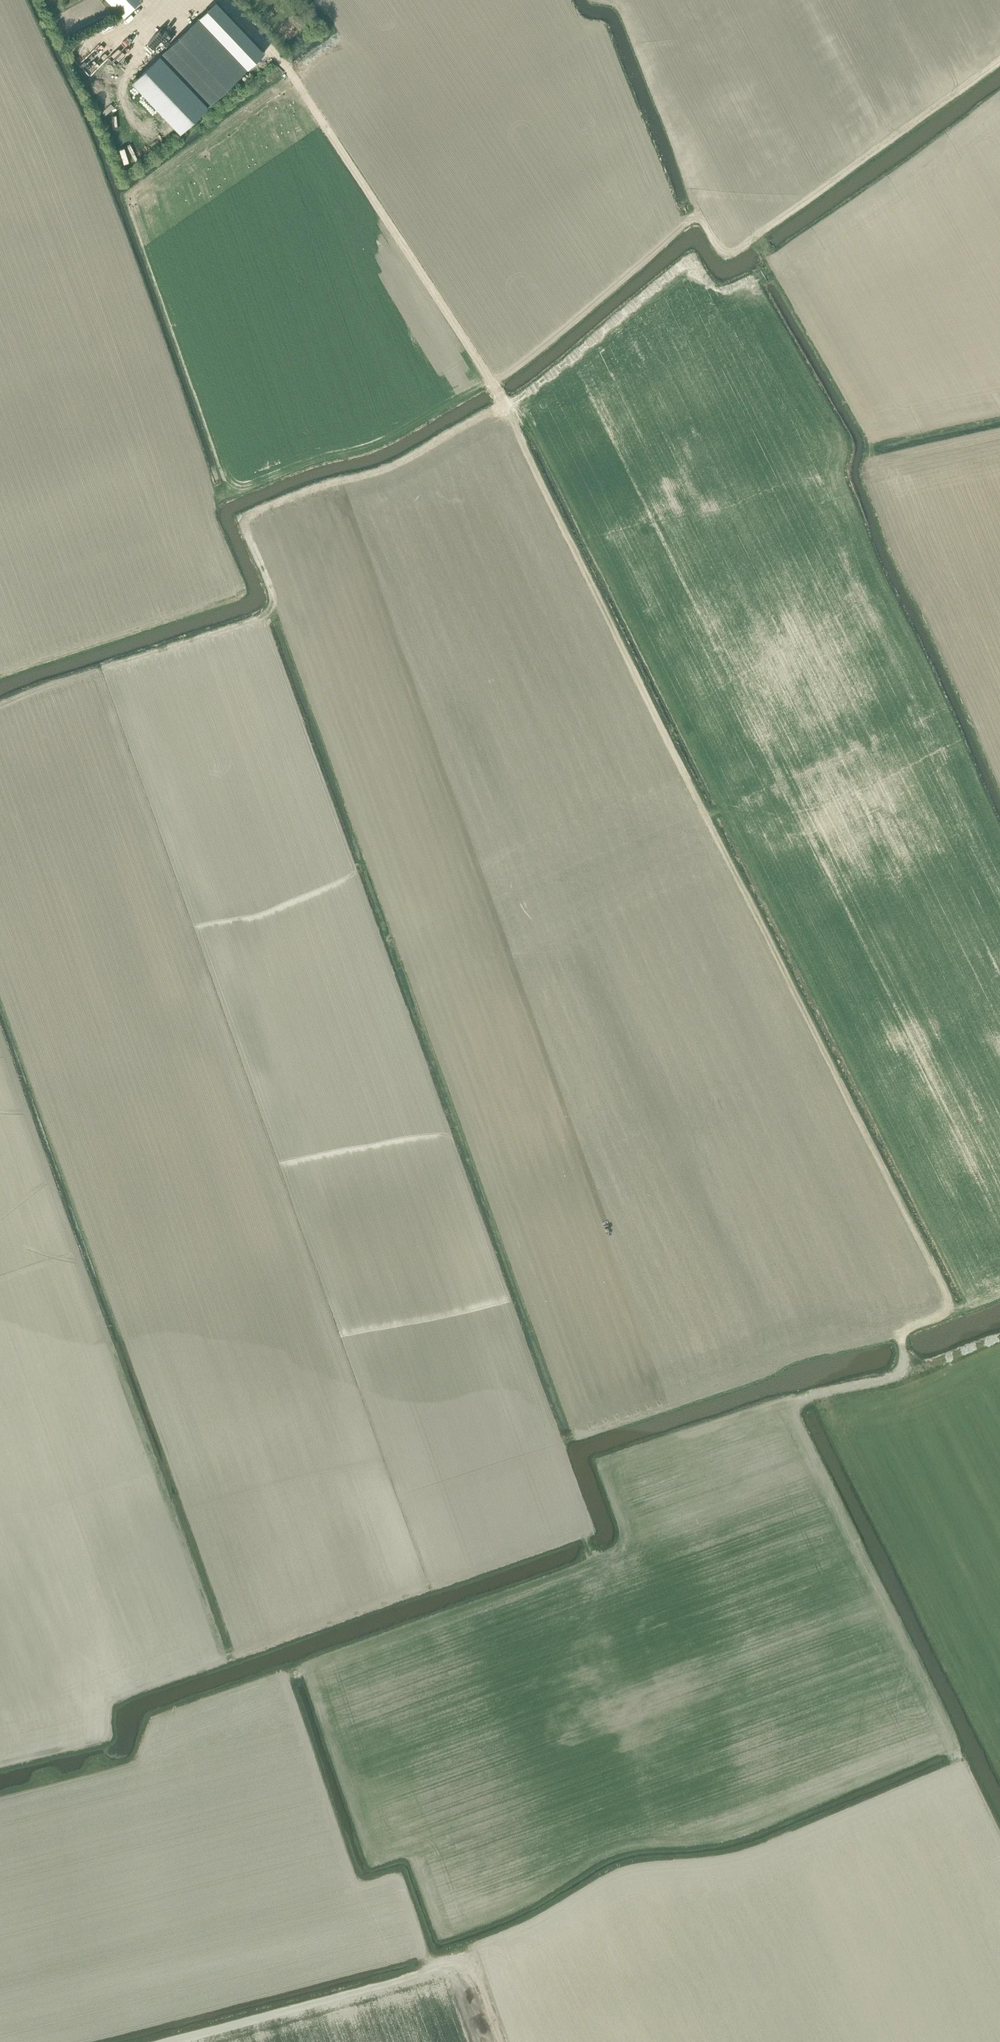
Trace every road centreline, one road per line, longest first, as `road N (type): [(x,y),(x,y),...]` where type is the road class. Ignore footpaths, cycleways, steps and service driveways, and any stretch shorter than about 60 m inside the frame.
road 1 (track): [(0,707),(257,620),(277,600),(249,517),(402,462),(506,407),(946,1293),(941,1314),(901,1333)]
road 2 (track): [(506,407),(293,73),(257,33)]

